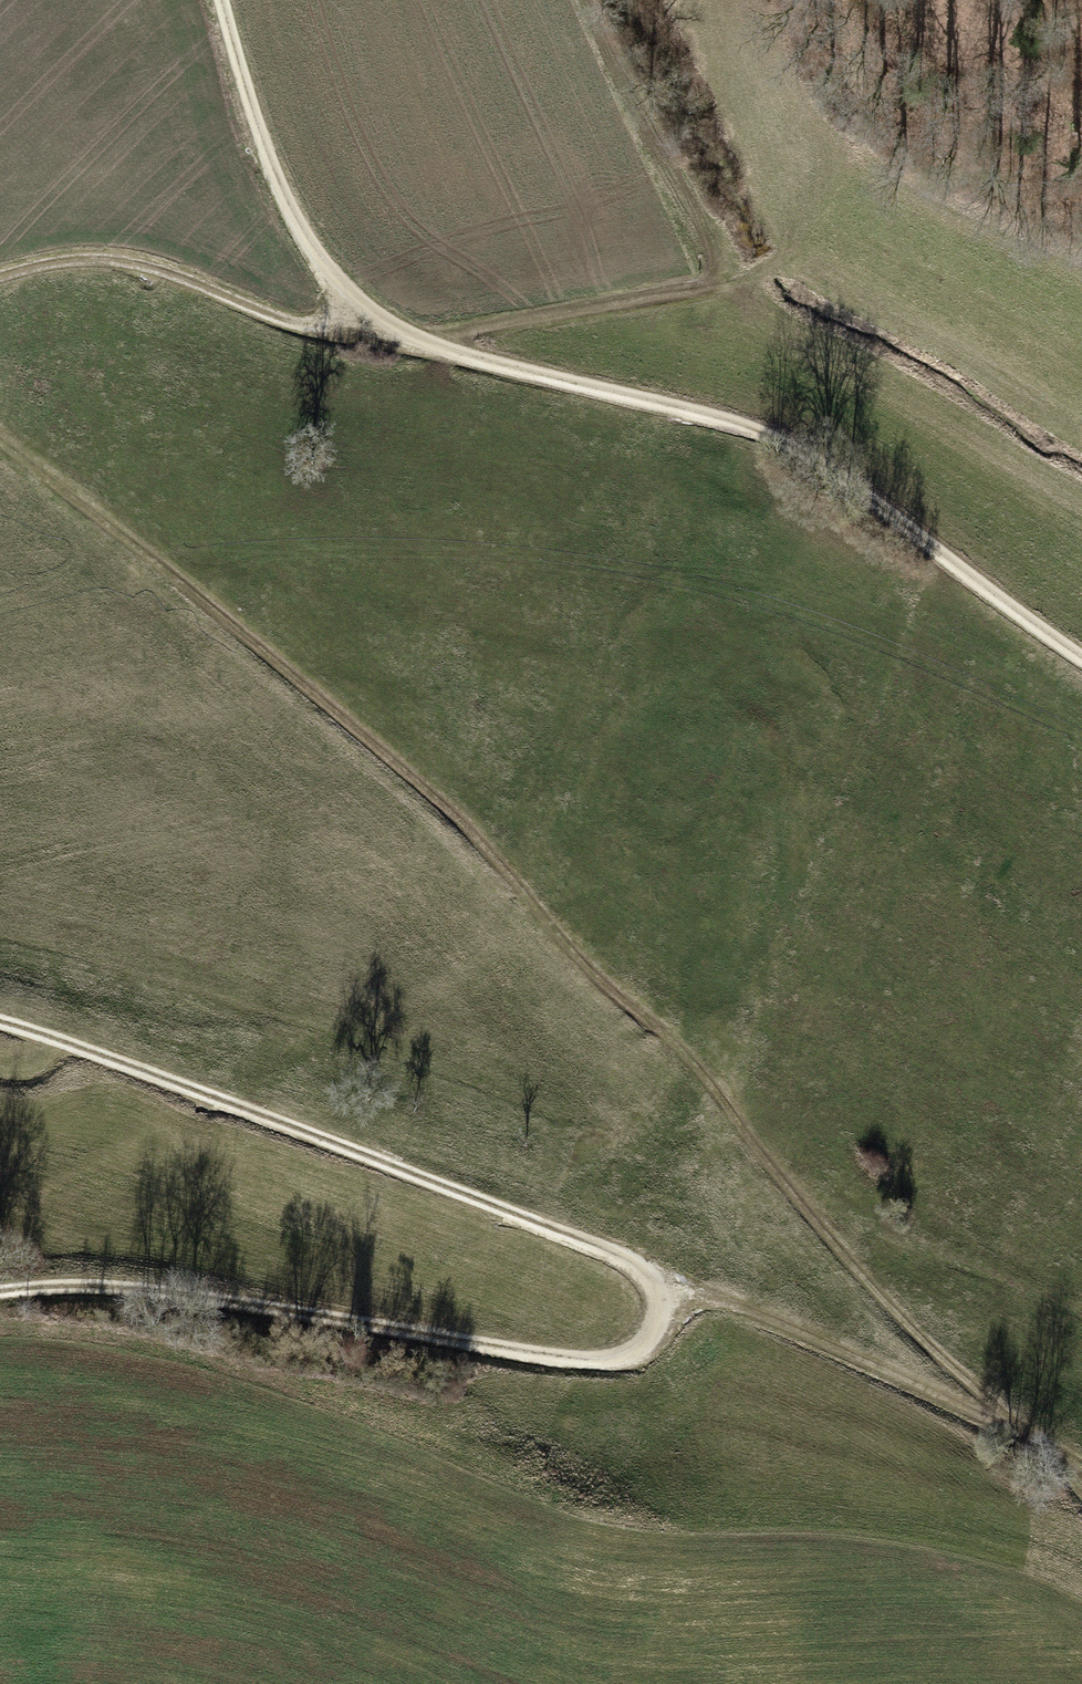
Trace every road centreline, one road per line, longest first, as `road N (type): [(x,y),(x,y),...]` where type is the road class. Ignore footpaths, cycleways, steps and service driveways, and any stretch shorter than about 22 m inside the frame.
road 1 (track): [(0,439),(480,839),(830,1236),(1031,1440)]
road 2 (track): [(0,1022),(654,1267),(660,1312),(641,1352),(569,1358),(205,1296),(117,1285),(0,1288)]
road 3 (track): [(223,0),(266,157),(346,298),(420,338),(736,421),(847,467),(1081,655)]
road 4 (track): [(654,1267),(1031,1440)]
road 5 (track): [(346,298),(306,325),(123,263),(0,279)]
road 6 (track): [(950,0),(1016,70),(1081,116)]

